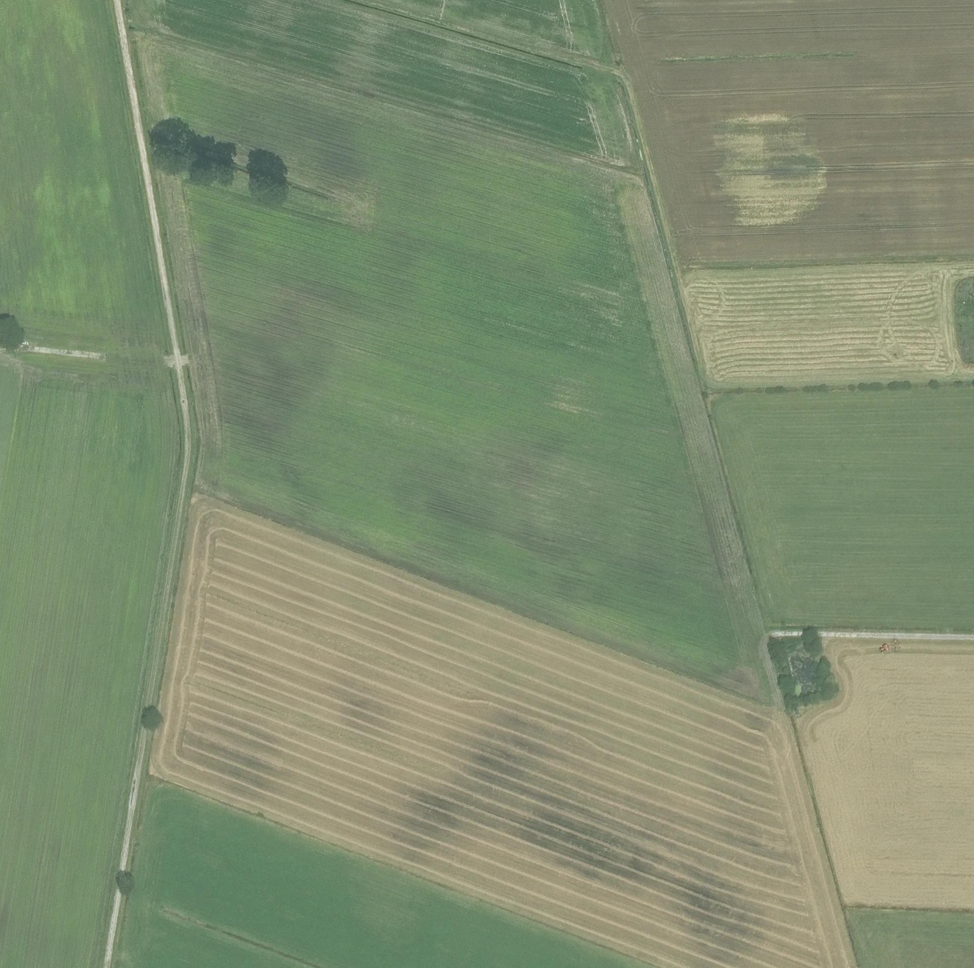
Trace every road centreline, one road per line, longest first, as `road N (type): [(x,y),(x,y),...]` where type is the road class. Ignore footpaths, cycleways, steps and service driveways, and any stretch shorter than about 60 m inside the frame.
road 1 (track): [(117,0),(188,443),(107,967)]

